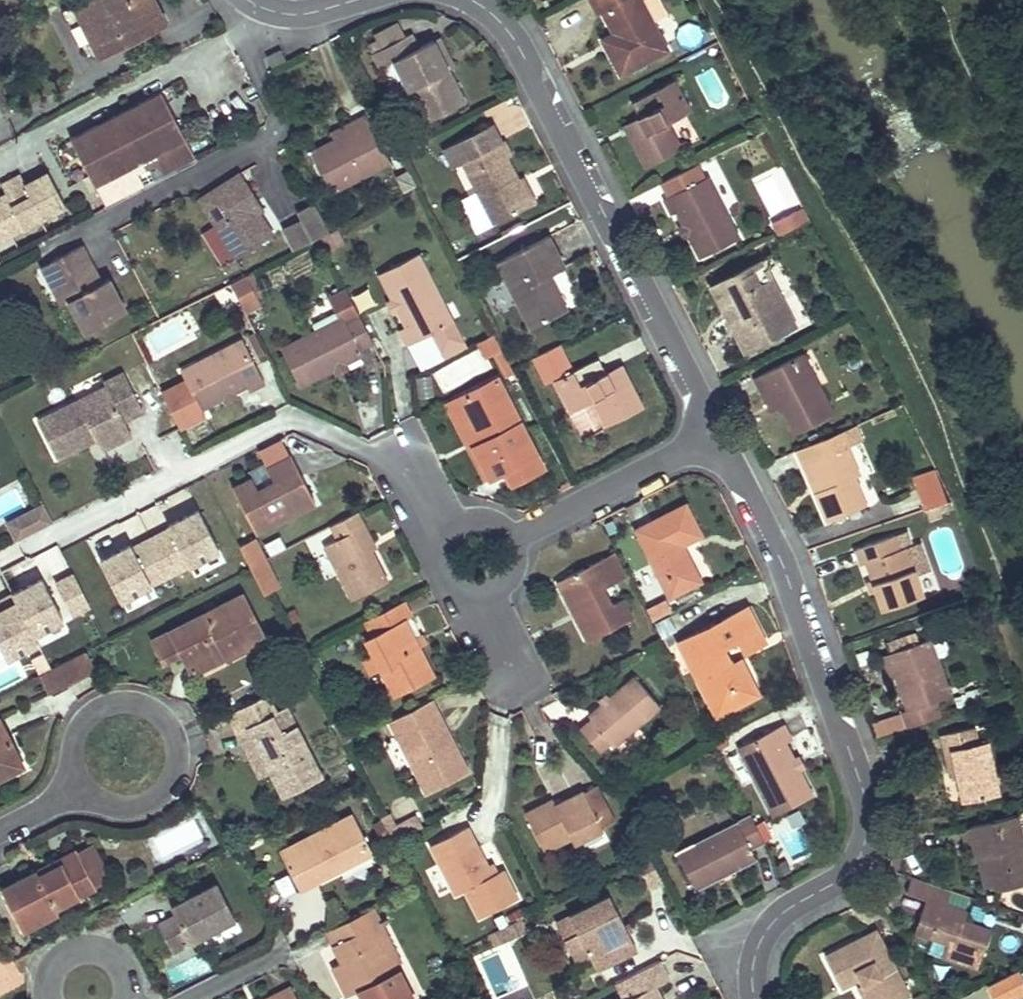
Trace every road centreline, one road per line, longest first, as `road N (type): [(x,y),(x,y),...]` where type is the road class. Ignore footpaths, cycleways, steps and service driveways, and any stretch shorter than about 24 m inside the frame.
road 1 (residential): [(758,998),(752,974),(773,921),(857,869),(868,836),(863,790),(786,572),(721,440)]
road 2 (residential): [(721,440),(519,47),(470,0)]
road 3 (residential): [(100,804),(140,807),(171,781),(174,740),(148,710),(128,704),(89,717),(71,753),(84,791)]
road 4 (residential): [(721,440),(512,542)]
road 5 (residential): [(123,998),(112,964),(84,954),(58,967),(49,998)]

